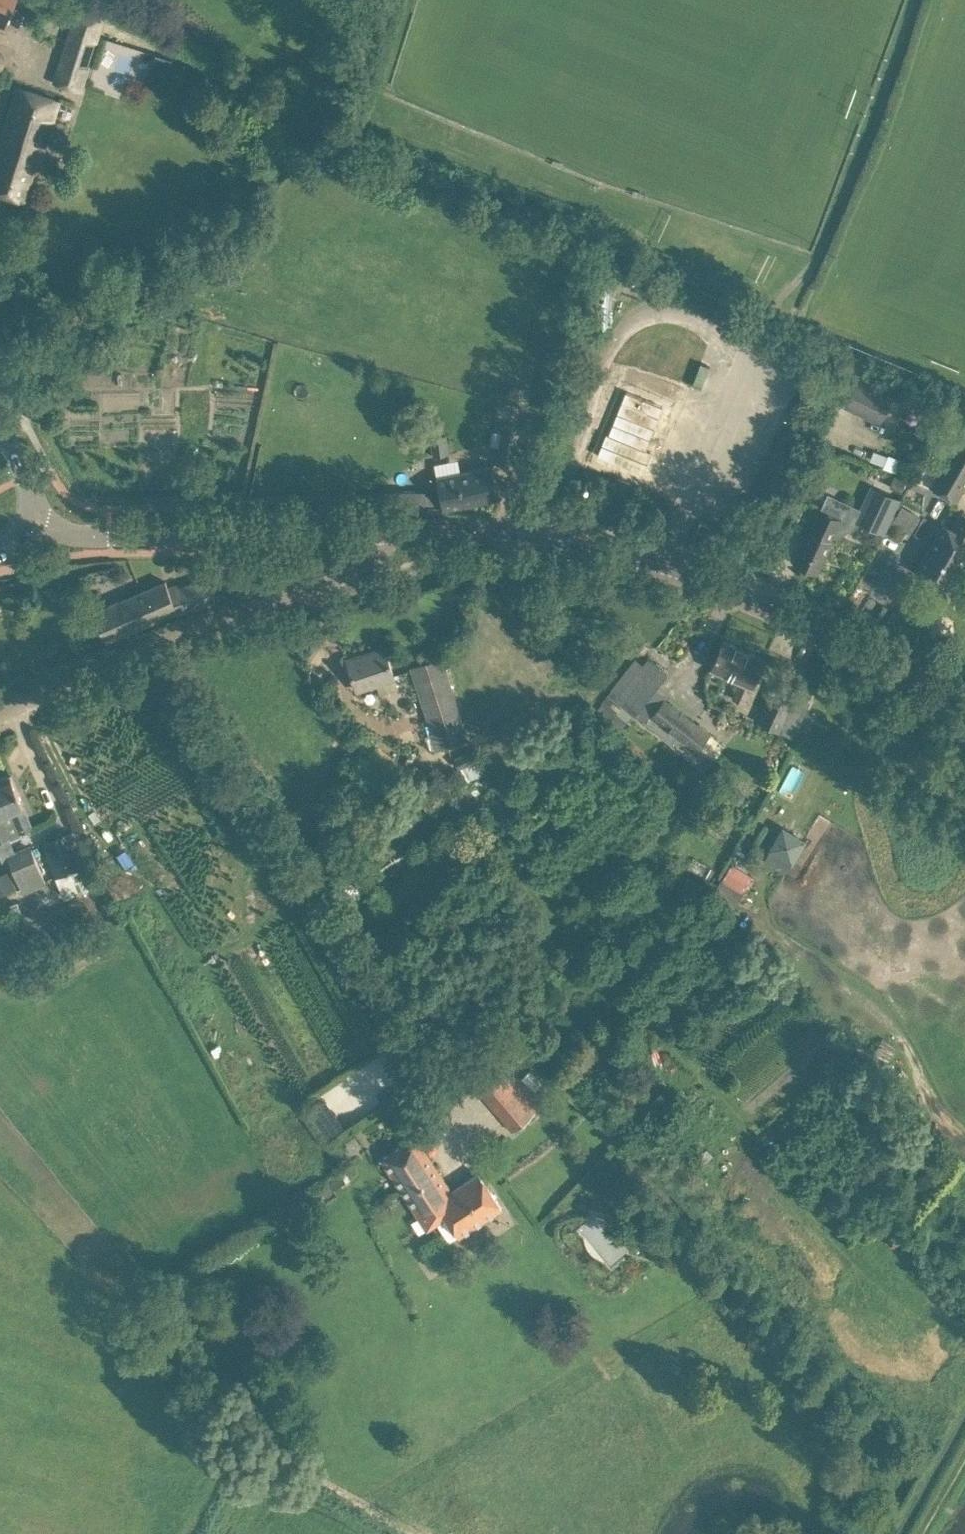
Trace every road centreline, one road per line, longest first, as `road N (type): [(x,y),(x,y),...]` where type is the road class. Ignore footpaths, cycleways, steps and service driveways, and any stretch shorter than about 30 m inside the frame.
road 1 (tertiary): [(964,717),(813,628),(664,568),(493,533),(387,530)]
road 2 (residential): [(0,713),(197,626),(371,565),(387,530)]
road 3 (tertiary): [(33,521),(71,534),(387,530)]

